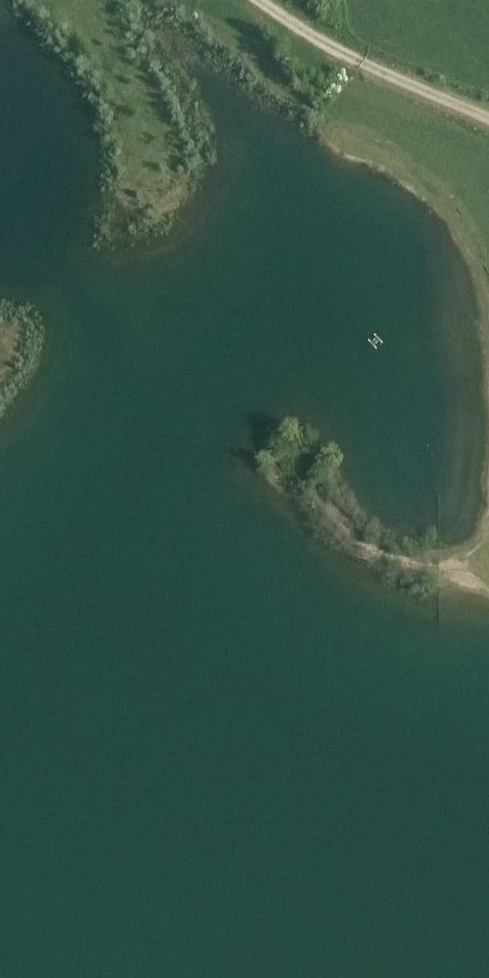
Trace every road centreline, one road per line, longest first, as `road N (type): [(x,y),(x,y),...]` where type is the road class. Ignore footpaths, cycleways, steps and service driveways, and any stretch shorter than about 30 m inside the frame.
road 1 (track): [(488,120),(332,49),(260,0)]

